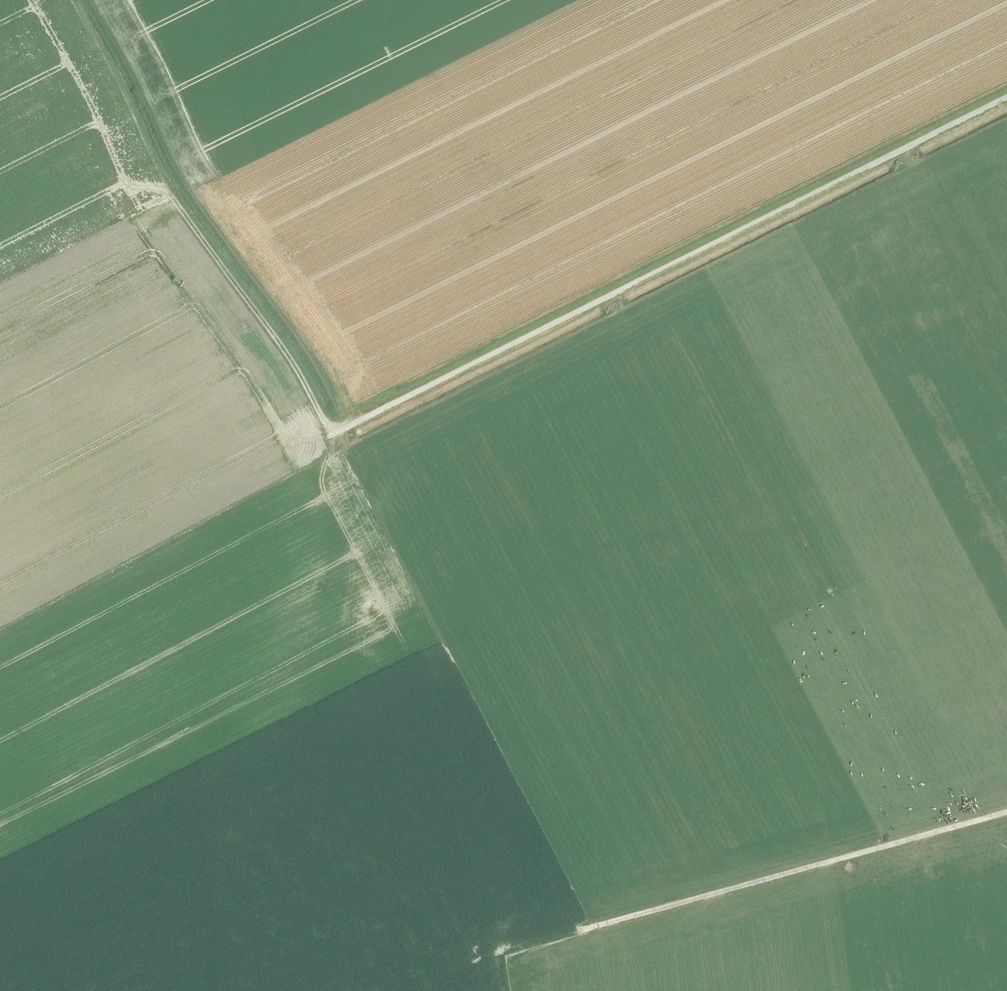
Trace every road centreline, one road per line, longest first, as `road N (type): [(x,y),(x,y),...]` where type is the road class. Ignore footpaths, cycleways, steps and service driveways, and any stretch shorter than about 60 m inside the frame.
road 1 (unclassified): [(332,433),(1006,97)]

